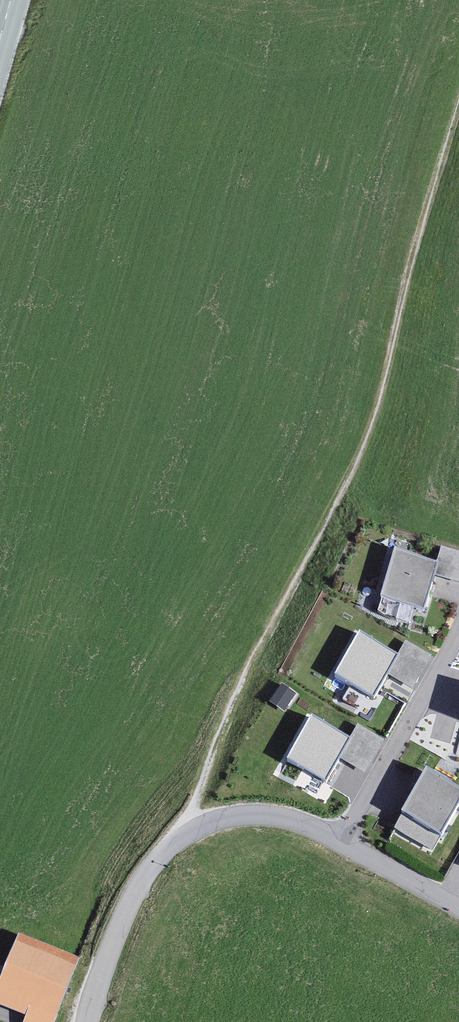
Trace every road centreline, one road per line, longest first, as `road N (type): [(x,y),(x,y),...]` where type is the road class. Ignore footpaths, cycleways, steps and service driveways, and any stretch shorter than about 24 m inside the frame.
road 1 (track): [(181,836),(255,652),(344,485),(458,88)]
road 2 (residential): [(85,1021),(101,960),(139,886),(181,836),(230,818),(285,818),(342,839)]
road 3 (residential): [(342,839),(458,630)]
road 4 (residential): [(342,839),(458,910)]

